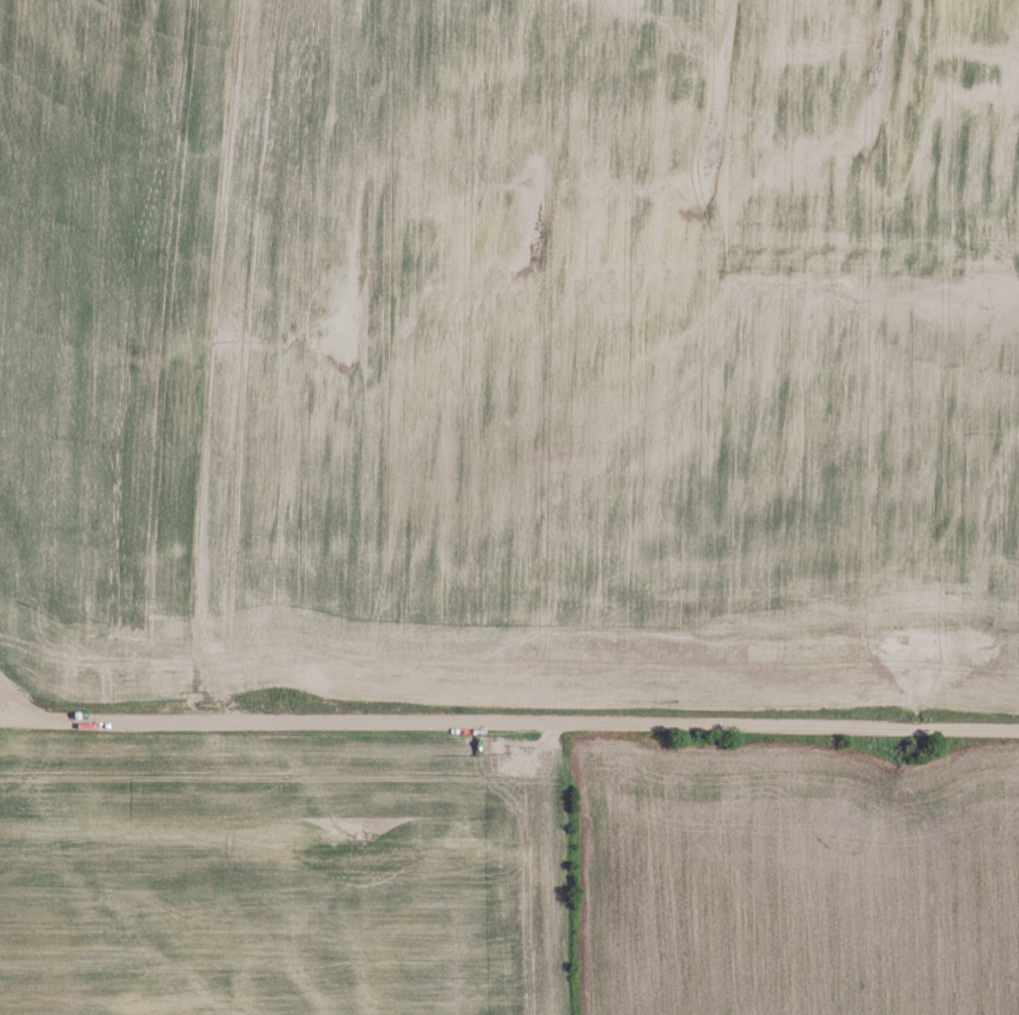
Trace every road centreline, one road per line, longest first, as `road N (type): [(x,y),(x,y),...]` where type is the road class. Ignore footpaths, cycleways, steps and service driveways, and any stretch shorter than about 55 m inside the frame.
road 1 (residential): [(0,720),(1018,736)]

